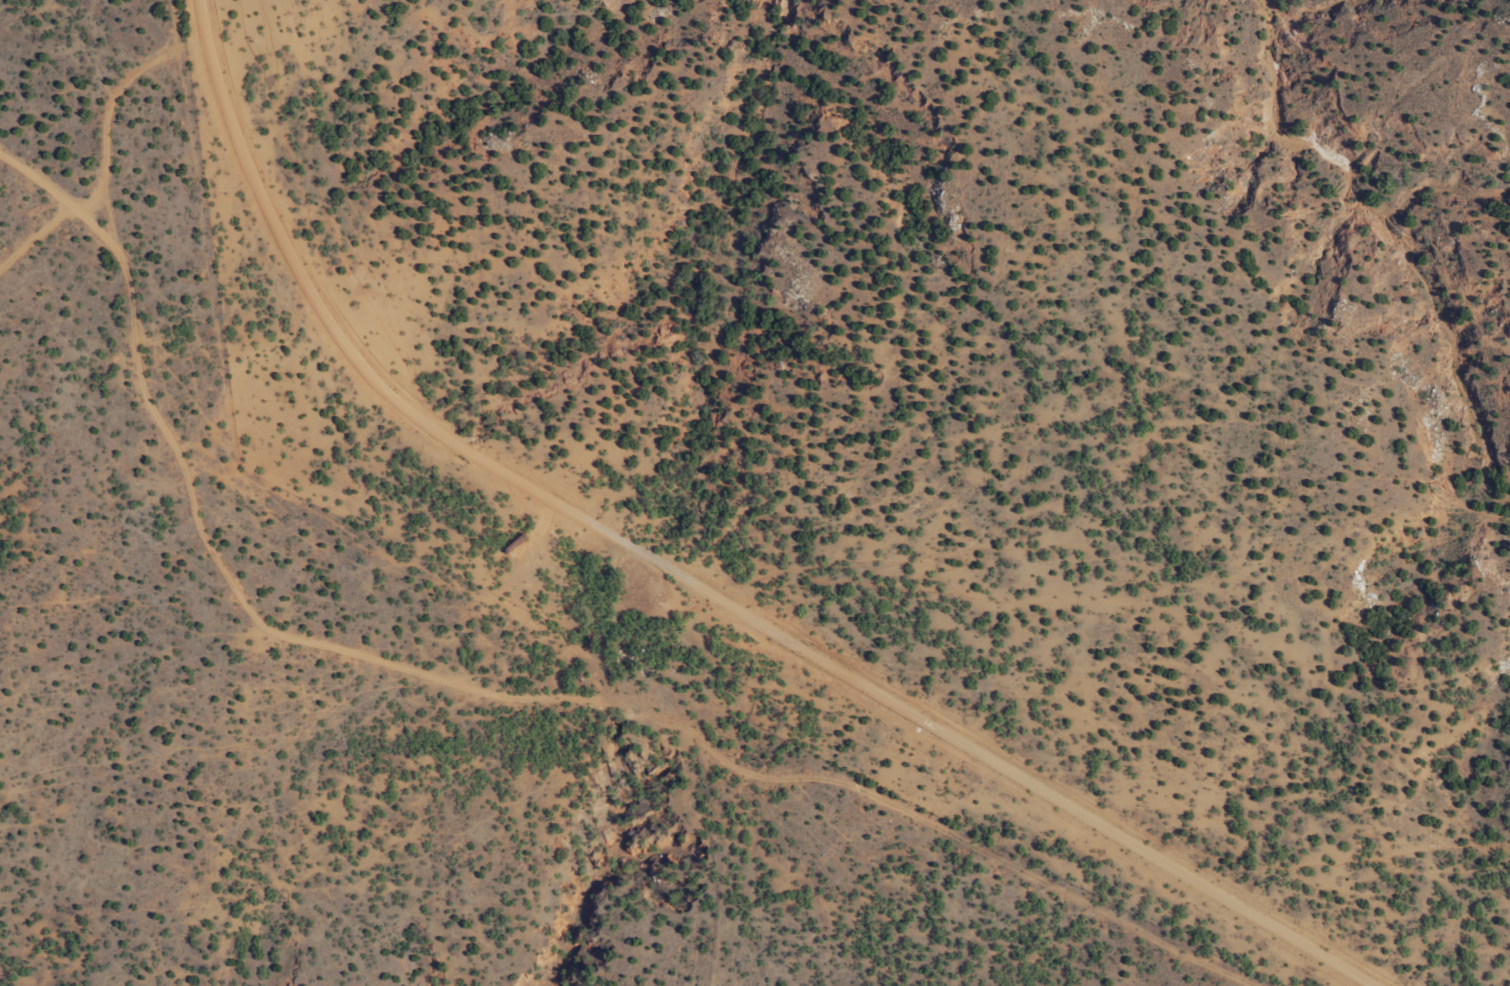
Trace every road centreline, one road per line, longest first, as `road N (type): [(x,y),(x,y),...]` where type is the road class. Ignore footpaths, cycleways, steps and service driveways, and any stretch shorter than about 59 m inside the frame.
road 1 (residential): [(1365,985),(570,519),(498,508)]
road 2 (residential): [(498,508),(478,529),(426,524),(349,483),(0,148)]
road 3 (residential): [(498,508),(488,478),(283,256),(190,0)]

